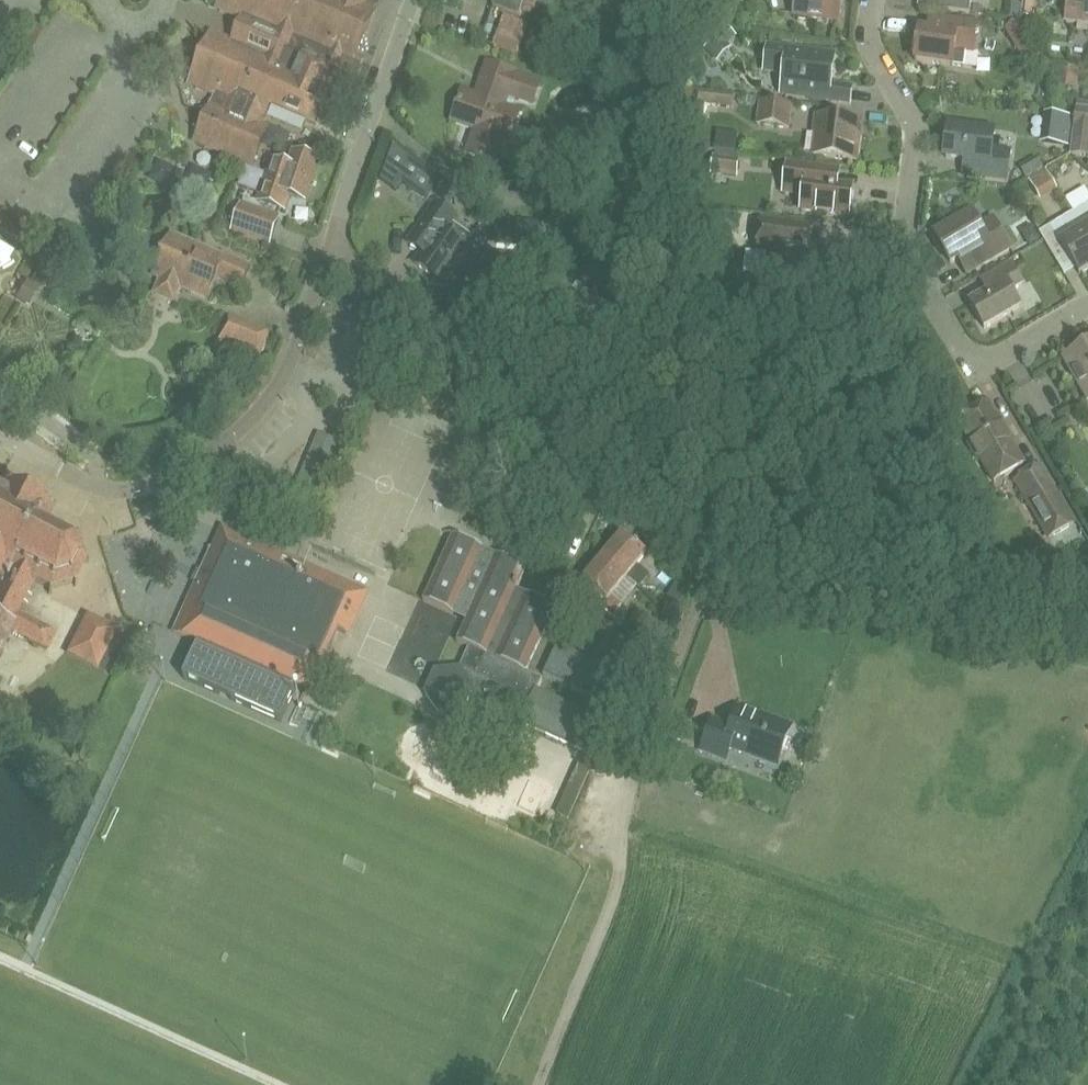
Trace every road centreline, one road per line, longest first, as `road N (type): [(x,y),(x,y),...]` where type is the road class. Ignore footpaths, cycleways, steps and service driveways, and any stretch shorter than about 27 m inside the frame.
road 1 (residential): [(1087,635),(781,586),(714,566),(631,511),(462,346),(328,257)]
road 2 (residential): [(1087,304),(995,358),(974,360),(961,347),(903,243),(917,129),(872,49),(872,0)]
road 3 (residential): [(97,486),(123,490),(163,479),(256,416),(283,381),(328,257)]
road 4 (residential): [(328,257),(412,0)]
road 5 (track): [(625,852),(537,1084)]

